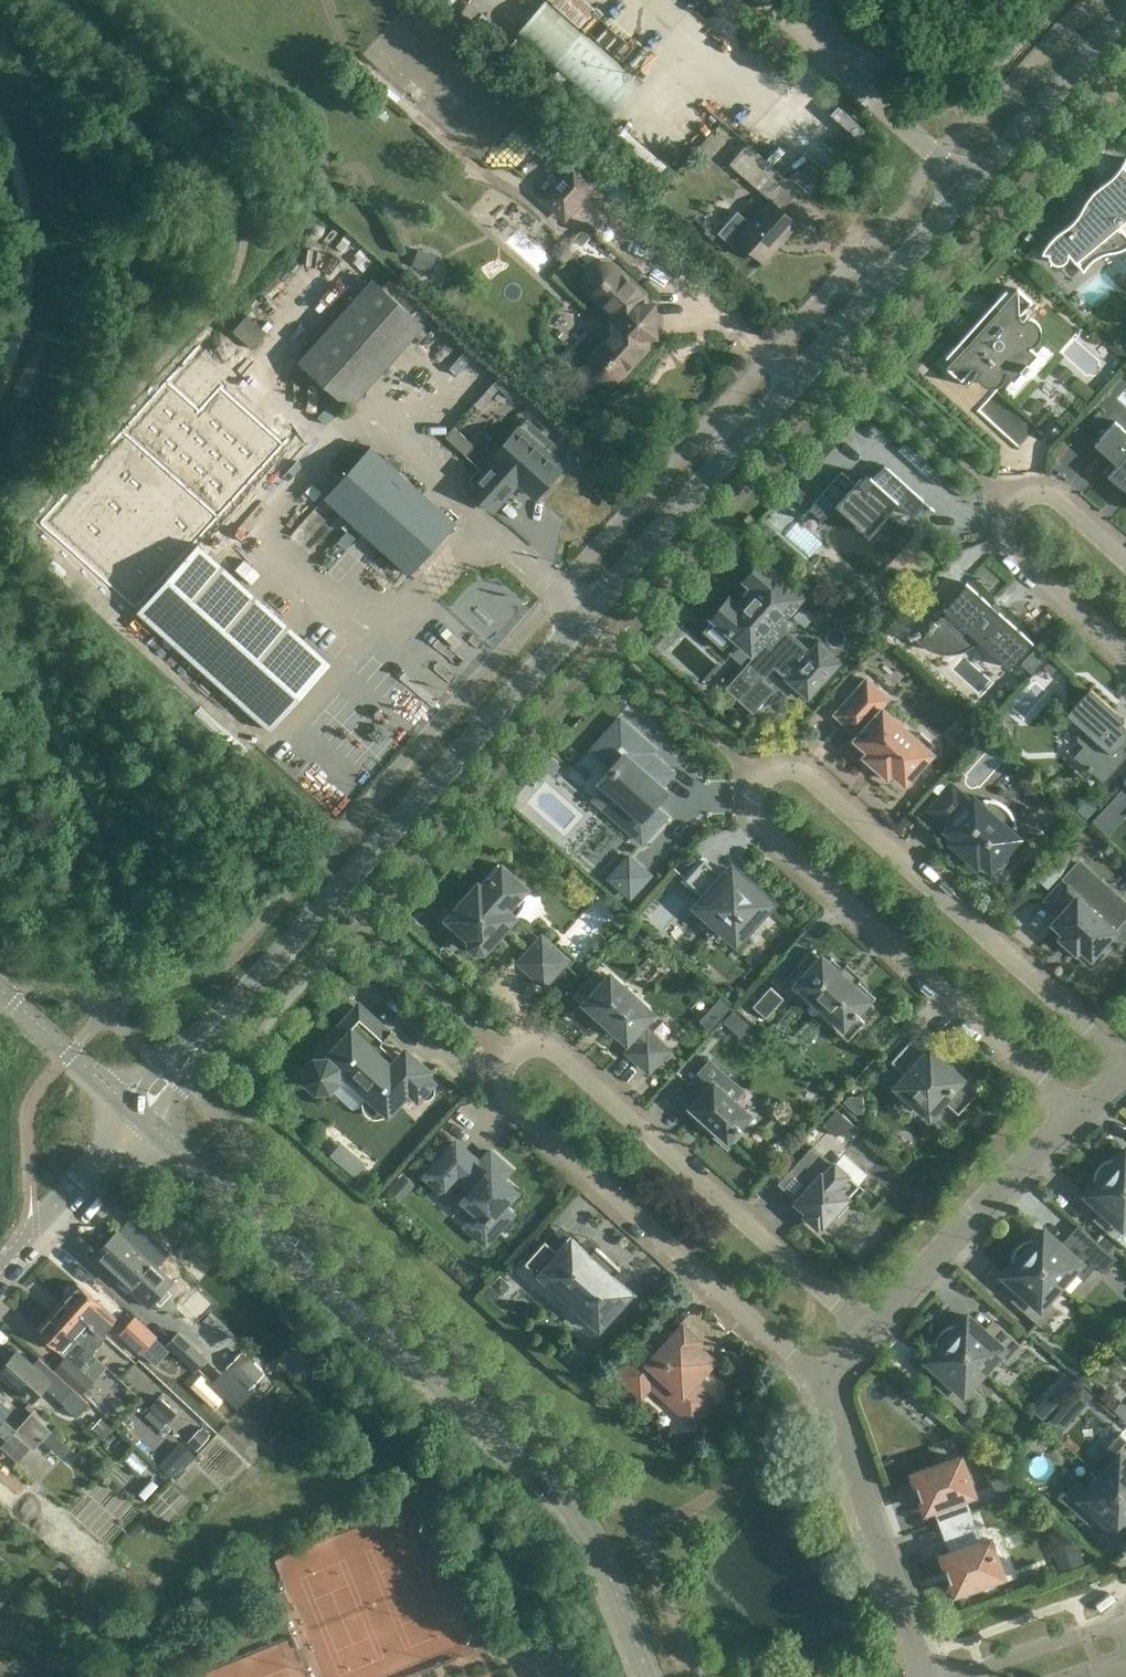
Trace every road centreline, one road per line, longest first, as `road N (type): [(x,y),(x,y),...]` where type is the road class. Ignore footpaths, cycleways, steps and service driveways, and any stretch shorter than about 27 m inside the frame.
road 1 (tertiary): [(229,1011),(1125,15)]
road 2 (residential): [(1125,1062),(812,776),(797,771),(764,782),(756,803),(767,829),(1078,1111)]
road 3 (residential): [(867,1329),(564,1060),(533,1050),(518,1056),(505,1080),(516,1104),(821,1380)]
road 4 (tertiary): [(650,1676),(600,1552),(555,1489),(137,1113)]
road 5 (residential): [(1125,558),(1055,499),(1026,501),(1010,519),(1014,554),(1125,654)]
road 6 (residential): [(927,1676),(821,1380)]
road 7 (residential): [(867,1329),(1078,1111)]
road 8 (track): [(1059,0),(1006,59),(964,66),(833,53)]
road 9 (unclassified): [(0,1264),(137,1113)]
road 10 (unclassified): [(137,1113),(0,990)]
road 11 (residential): [(1118,1621),(962,1676)]
road 12 (tertiary): [(229,1011),(159,1063),(137,1113)]
road 13 (tertiary): [(137,1113),(182,1085),(229,1011)]

